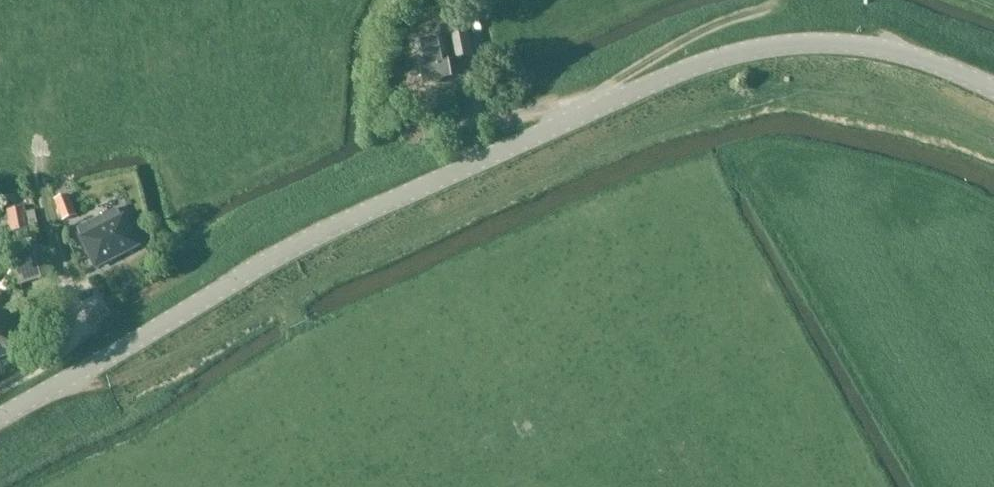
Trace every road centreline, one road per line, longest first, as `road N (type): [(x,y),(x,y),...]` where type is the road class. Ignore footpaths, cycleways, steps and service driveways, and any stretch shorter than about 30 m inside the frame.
road 1 (tertiary): [(0,416),(281,258),(693,72),(796,43),(878,47),(921,55),(993,90)]
road 2 (track): [(921,55),(898,37),(823,14),(783,10),(728,20),(618,86),(583,121)]

